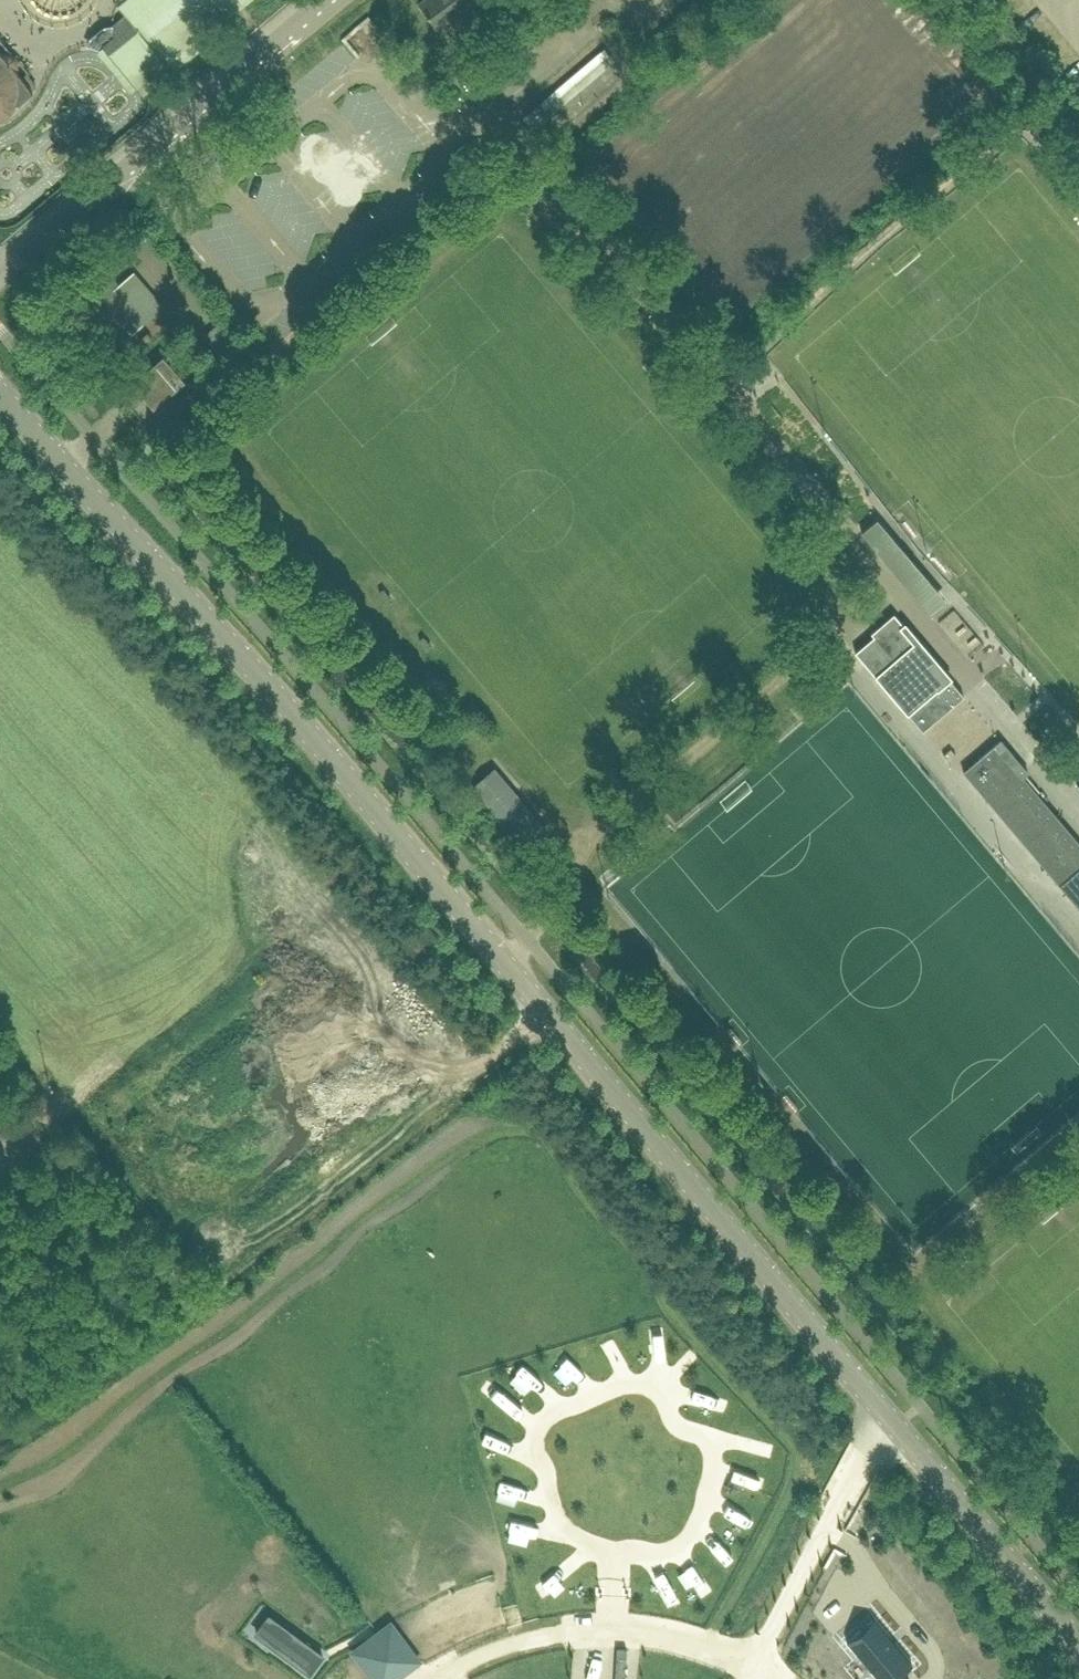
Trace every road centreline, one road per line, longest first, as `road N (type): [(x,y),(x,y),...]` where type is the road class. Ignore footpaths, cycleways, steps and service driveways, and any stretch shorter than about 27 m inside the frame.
road 1 (tertiary): [(1078,1635),(355,786),(0,389)]
road 2 (track): [(0,1486),(292,1275),(378,1201),(484,1131),(520,1131),(798,1457),(709,1645)]
road 3 (unclassified): [(0,270),(324,0)]
road 4 (track): [(801,1678),(857,1577),(875,1563),(909,1565),(933,1581),(1007,1678)]
road 5 (track): [(0,213),(63,169),(77,146),(134,110),(135,97),(119,80)]
road 6 (track): [(108,67),(90,58),(67,63),(36,116),(0,143)]
road 7 (track): [(16,166),(119,80)]

